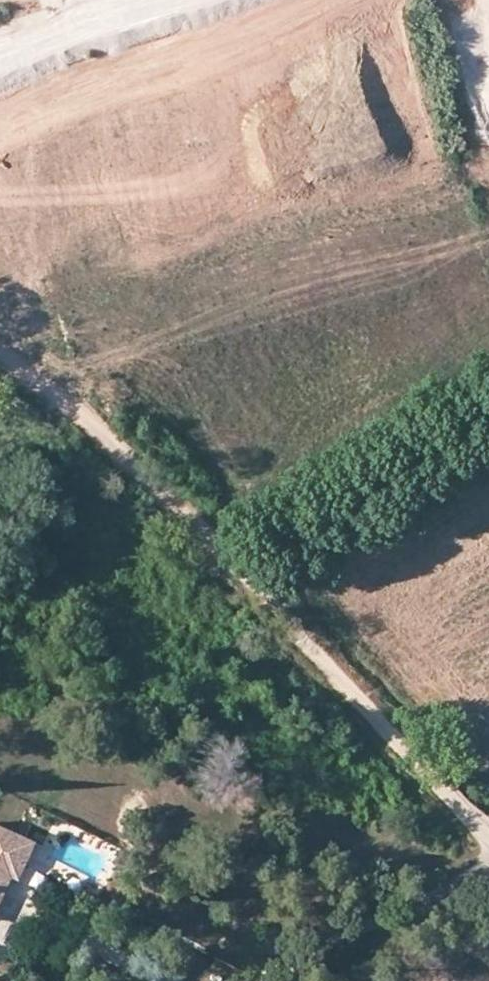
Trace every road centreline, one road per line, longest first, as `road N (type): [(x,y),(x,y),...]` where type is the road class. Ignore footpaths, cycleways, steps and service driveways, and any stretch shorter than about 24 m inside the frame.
road 1 (unclassified): [(488,823),(409,747),(241,552),(488,422)]
road 2 (track): [(0,374),(241,552)]
road 3 (track): [(488,861),(455,874),(297,980)]
road 4 (primary): [(164,0),(0,39)]

